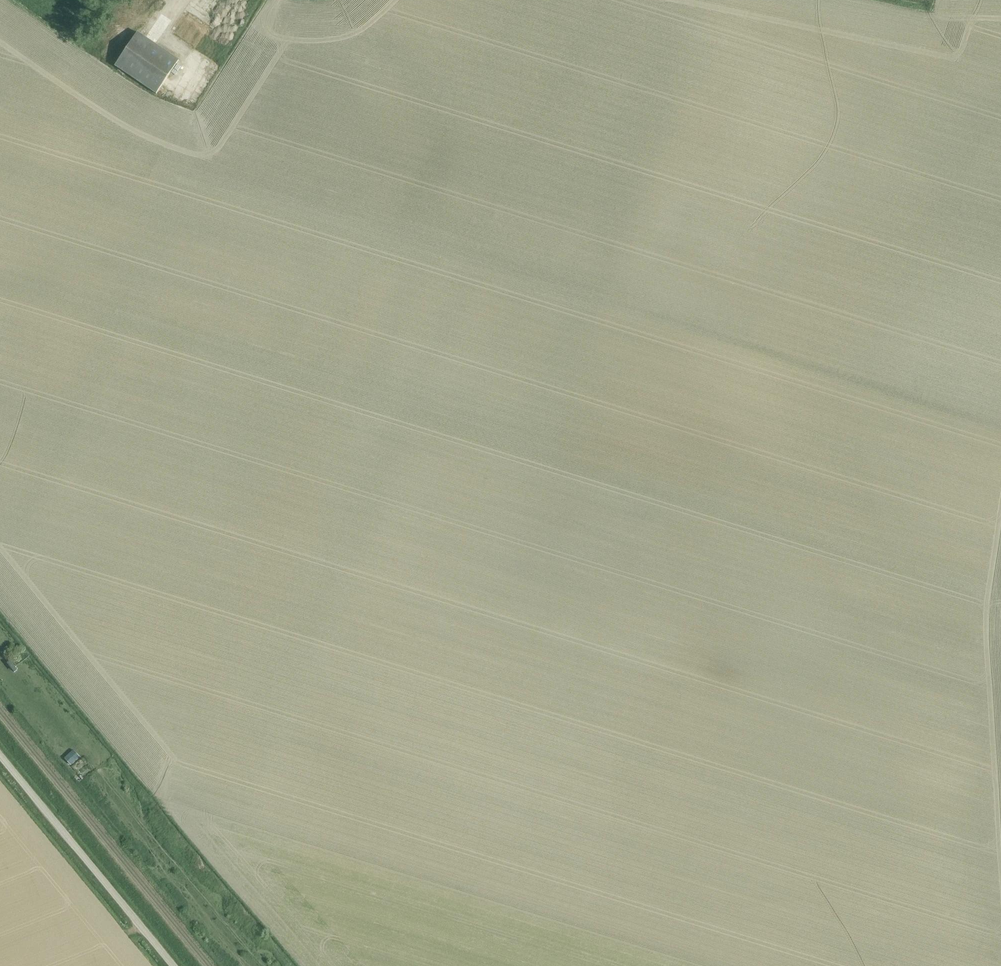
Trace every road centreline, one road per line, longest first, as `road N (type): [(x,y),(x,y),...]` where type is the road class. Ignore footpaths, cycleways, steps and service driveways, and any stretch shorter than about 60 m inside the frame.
road 1 (unclassified): [(170,965),(0,761)]

